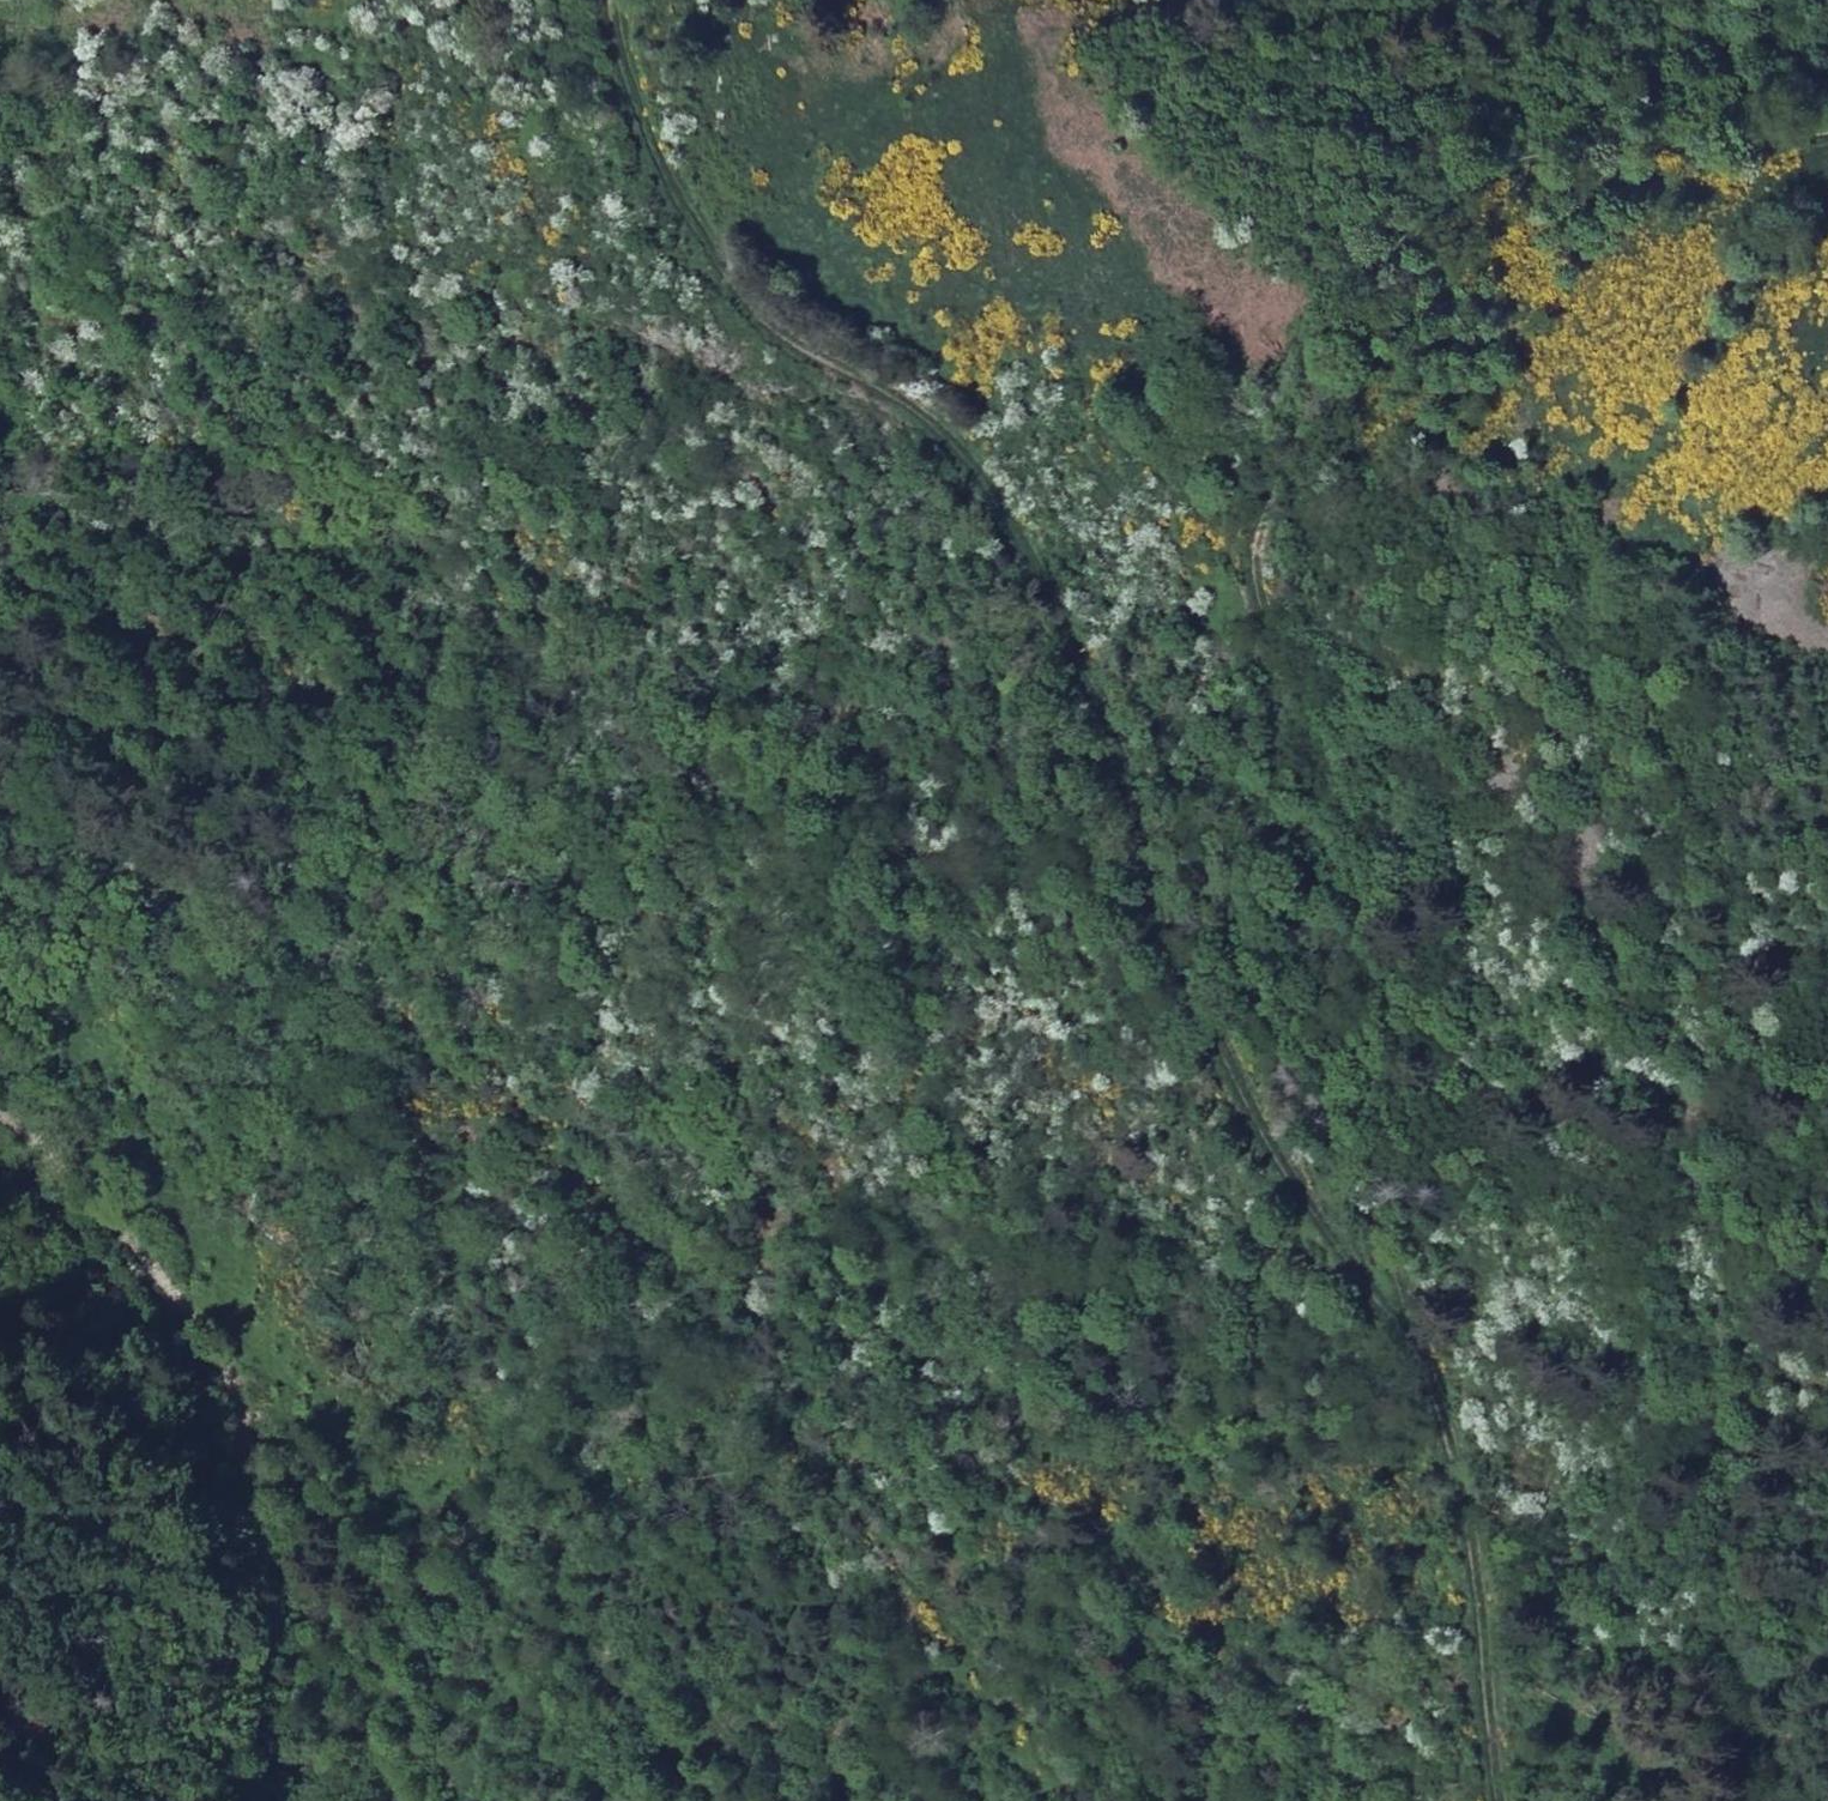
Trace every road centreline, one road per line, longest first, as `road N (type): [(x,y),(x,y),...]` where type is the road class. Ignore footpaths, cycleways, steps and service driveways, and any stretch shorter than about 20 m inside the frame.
road 1 (track): [(1498,1800),(1477,1582),(1440,1377),(1270,1135),(1199,982),(1120,730),(1005,502),(972,457),(775,328),(707,246),(633,118),(613,0)]
road 2 (track): [(1089,1800),(650,1233),(592,1179),(447,1081)]

